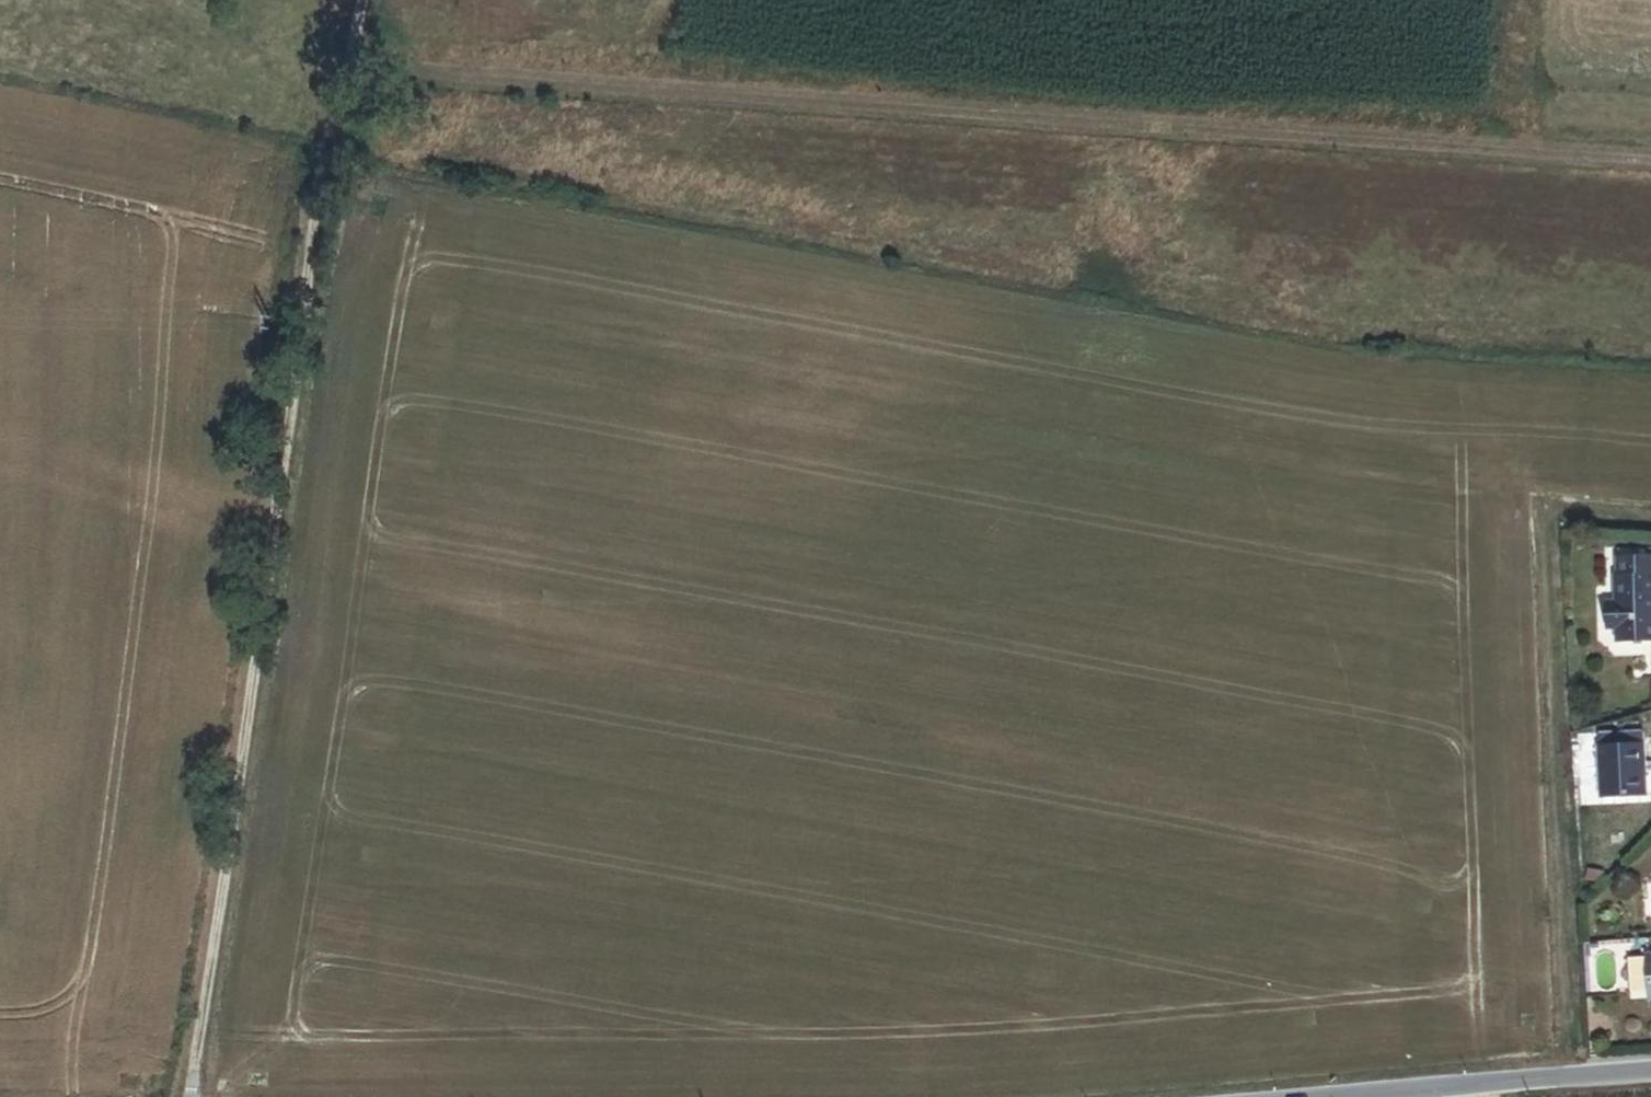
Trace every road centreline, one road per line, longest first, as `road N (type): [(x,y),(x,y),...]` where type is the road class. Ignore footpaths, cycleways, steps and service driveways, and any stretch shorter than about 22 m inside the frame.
road 1 (track): [(365,0),(316,209),(267,622),(186,1096)]
road 2 (residential): [(1393,1096),(1650,1077)]

